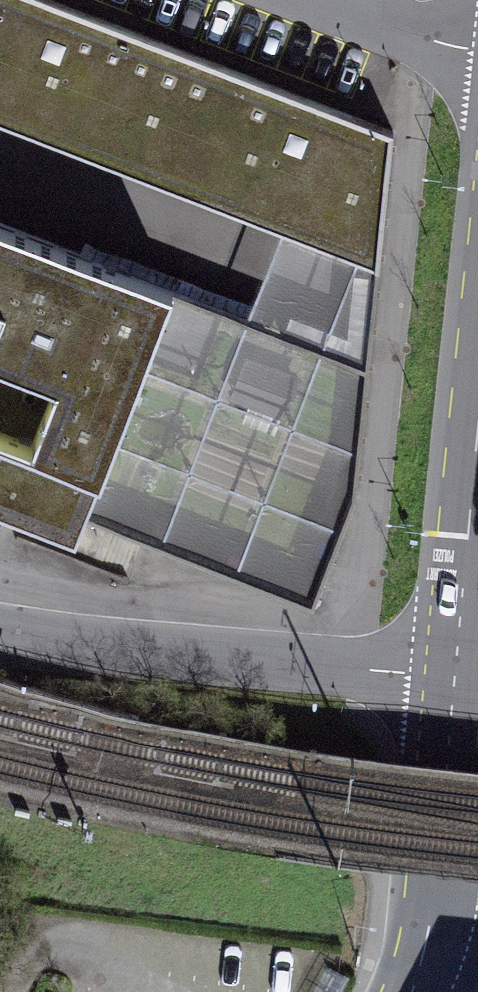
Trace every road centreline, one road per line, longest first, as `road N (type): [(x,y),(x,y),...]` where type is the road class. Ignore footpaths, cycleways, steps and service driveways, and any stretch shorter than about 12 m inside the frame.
road 1 (unclassified): [(452,680),(0,638)]
road 2 (secondary): [(452,680),(419,950)]
road 3 (secondary): [(477,435),(452,680)]
road 4 (residential): [(477,56),(331,0)]

